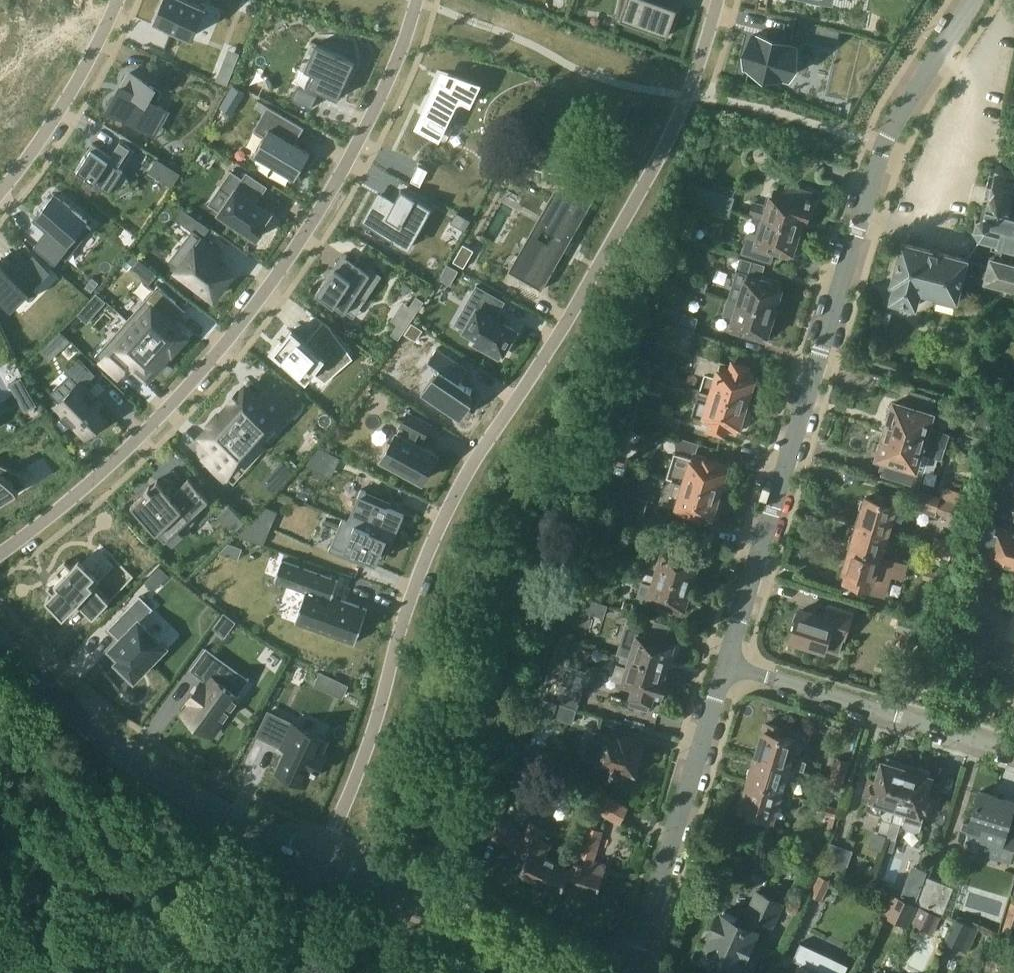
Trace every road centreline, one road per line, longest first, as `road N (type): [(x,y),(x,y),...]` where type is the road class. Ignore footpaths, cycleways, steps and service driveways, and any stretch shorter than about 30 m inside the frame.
road 1 (residential): [(716,0),(661,157),(451,502),(421,570),(369,742),(320,853)]
road 2 (residential): [(728,666),(887,131),(975,0)]
road 3 (residential): [(420,0),(320,208),(257,304),(144,434),(78,496),(0,550)]
road 4 (unclassified): [(320,853),(146,762),(0,638)]
road 5 (residential): [(628,972),(728,666)]
road 6 (residential): [(1013,752),(728,666)]
road 7 (unclassified): [(570,972),(320,853)]
road 8 (residential): [(116,0),(91,61),(0,191)]

